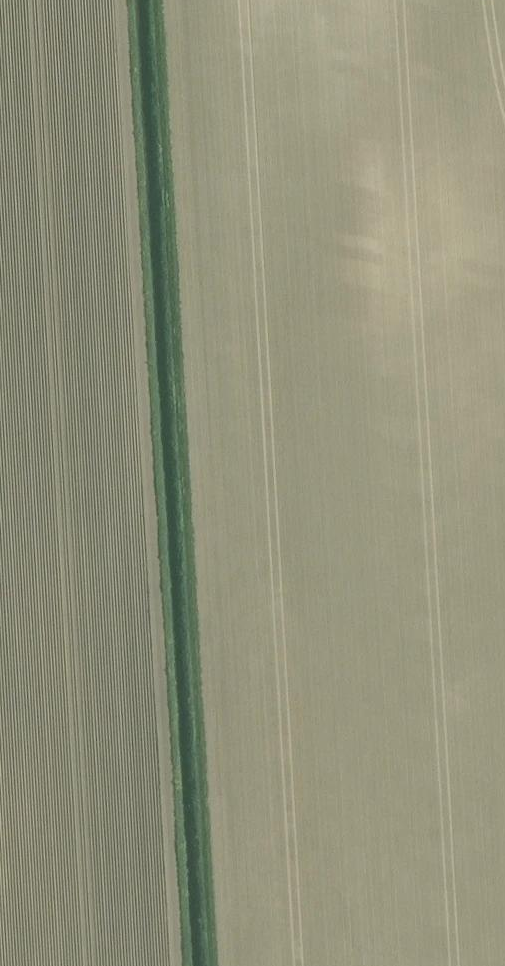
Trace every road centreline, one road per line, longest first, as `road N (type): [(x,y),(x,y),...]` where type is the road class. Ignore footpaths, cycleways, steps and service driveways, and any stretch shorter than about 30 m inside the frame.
road 1 (track): [(208,965),(152,0)]
road 2 (track): [(176,965),(123,0)]

